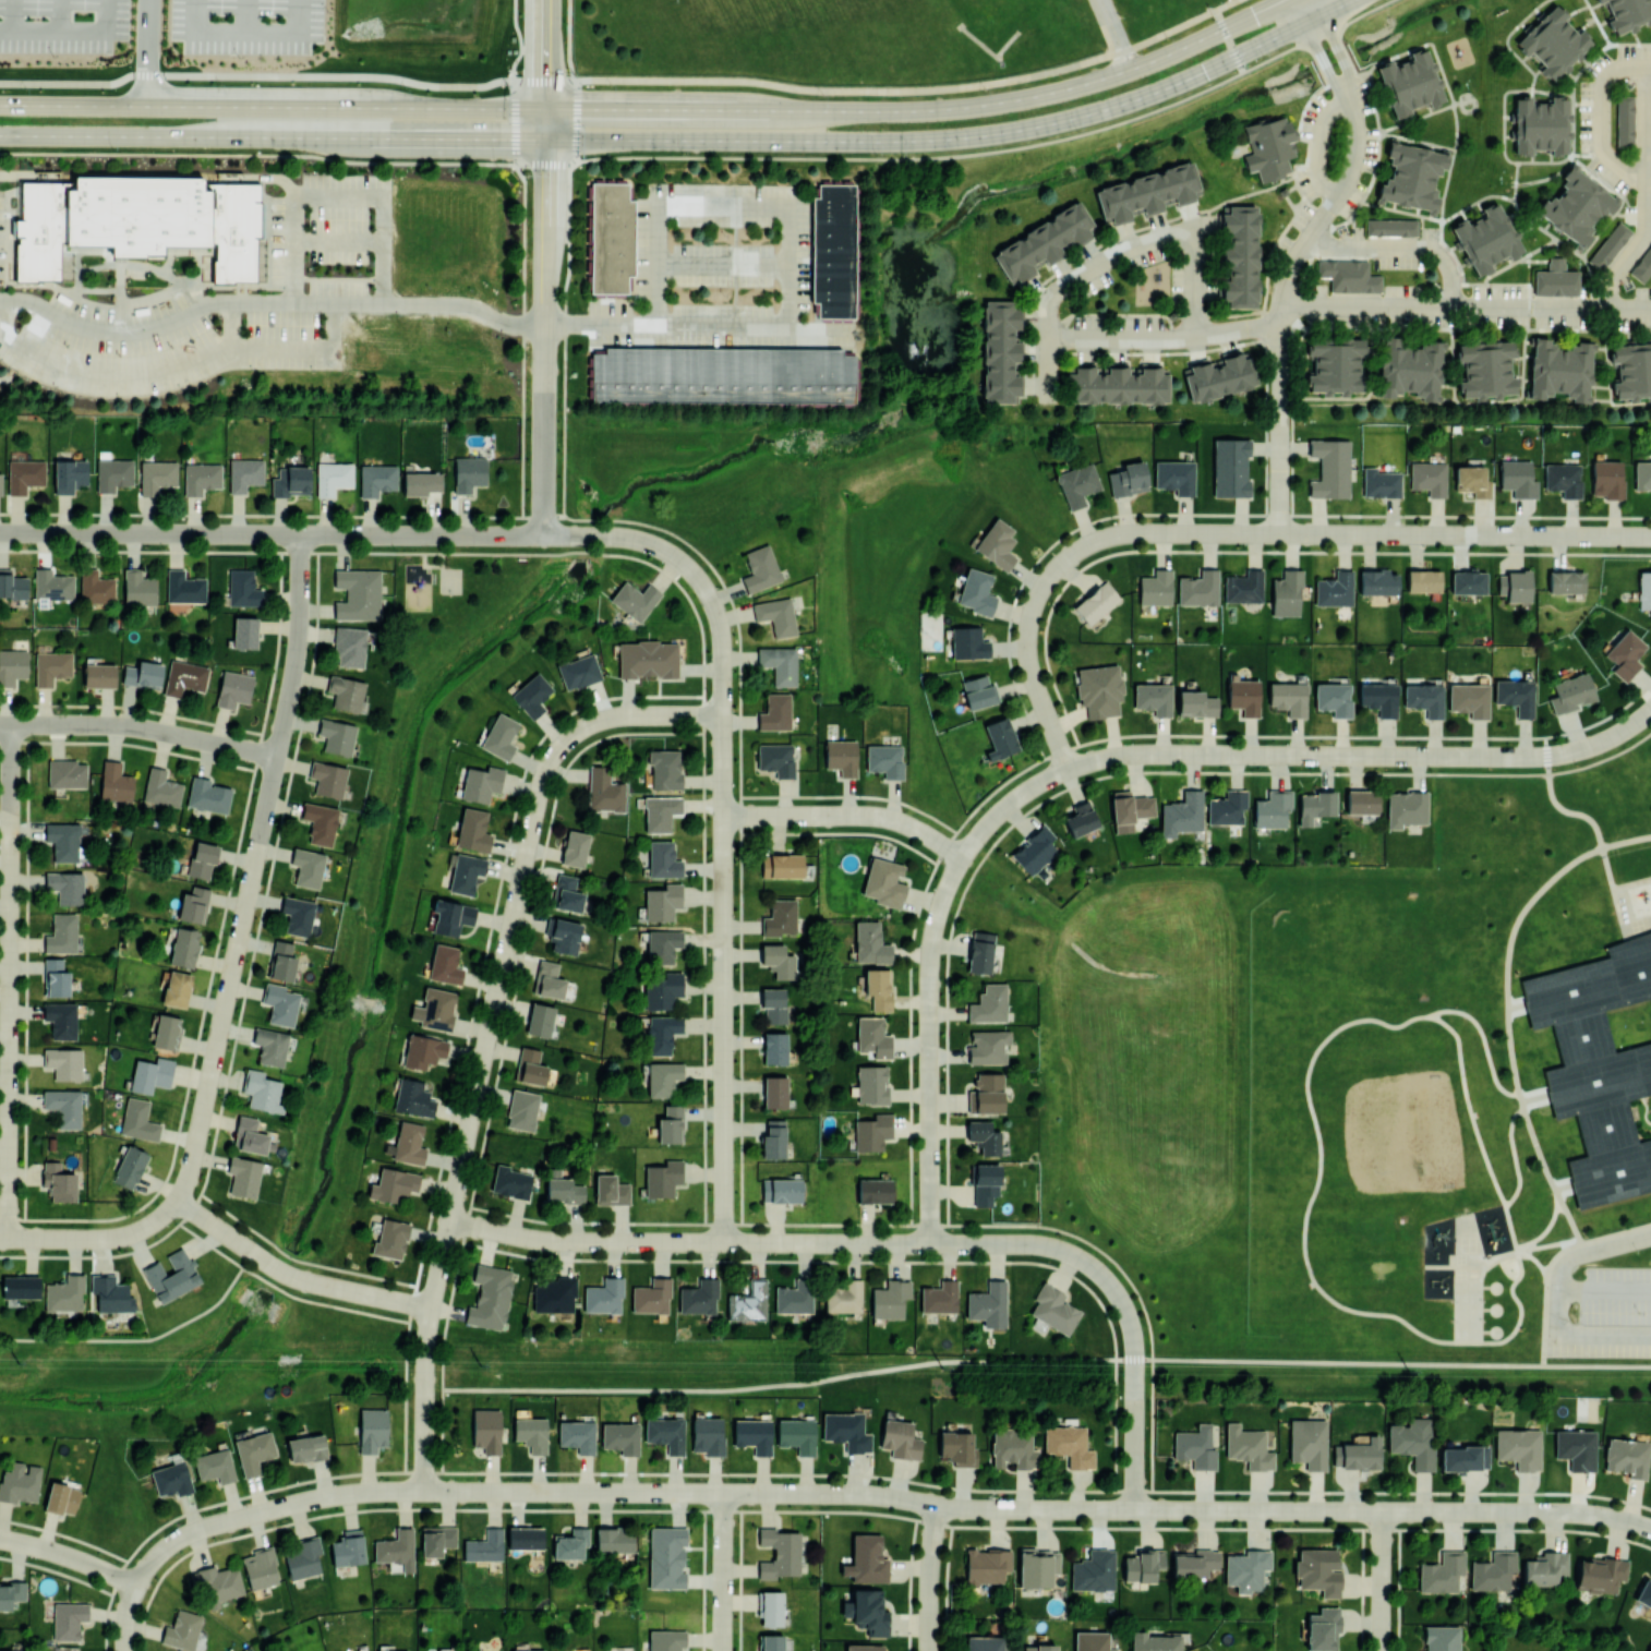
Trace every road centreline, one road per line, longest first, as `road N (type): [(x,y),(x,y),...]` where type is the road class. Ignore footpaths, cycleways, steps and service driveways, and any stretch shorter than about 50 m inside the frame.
road 1 (residential): [(723,714),(600,720),(569,737),(544,773),(432,1307),(424,1491)]
road 2 (residential): [(449,1221),(541,1240),(1060,1250),(1102,1277),(1126,1314),(1134,1355),(1133,1510)]
road 3 (secondary): [(546,141),(887,142),(1023,130),(1168,88),(1355,0)]
road 4 (residential): [(544,535),(655,545),(686,565),(718,614),(724,1242)]
road 5 (residential): [(1068,769),(1032,674),(1028,631),(1053,571),(1101,539),(1138,532),(1650,537)]
road 6 (residential): [(1650,710),(1606,740),(1550,756),(1101,759),(1013,800),(962,857)]
road 7 (residential): [(938,1505),(1557,1511),(1650,1528)]
road 8 (residential): [(301,534),(294,667),(189,1174),(177,1198)]
road 9 (secondary): [(1130,69),(972,107),(546,109)]
road 10 (secondary): [(0,135),(546,141)]
road 11 (secondary): [(546,109),(0,105)]
road 12 (residential): [(0,532),(544,535)]
road 13 (residential): [(11,723),(8,1238)]
road 14 (residential): [(424,1491),(857,1494),(938,1505)]
road 15 (residential): [(1350,103),(1353,168),(1282,294),(1278,533)]
road 16 (residential): [(546,109),(544,535)]
road 17 (residential): [(962,857),(940,904),(929,962),(929,1243)]
road 18 (residential): [(1194,338),(1190,243),(1173,237),(1122,251),(1050,303),(1049,402)]
road 19 (residential): [(136,1586),(161,1552),(193,1531),(310,1501),(424,1491)]
road 20 (residential): [(177,1198),(290,1276),(432,1307)]
road 21 (residential): [(0,723),(148,728),(277,756)]
road 22 (residential): [(723,815),(875,816),(914,828),(962,857)]
road 23 (residential): [(1050,338),(1194,338),(1281,328)]
road 24 (residential): [(0,1238),(130,1233),(177,1198)]
road 25 (secondary): [(1284,0),(1130,69)]
road 26 (residential): [(724,1493),(723,1650)]
road 27 (residential): [(938,1505),(929,1650)]
road 28 (residential): [(0,1539),(136,1586)]
road 29 (residential): [(1382,1511),(1382,1650)]

